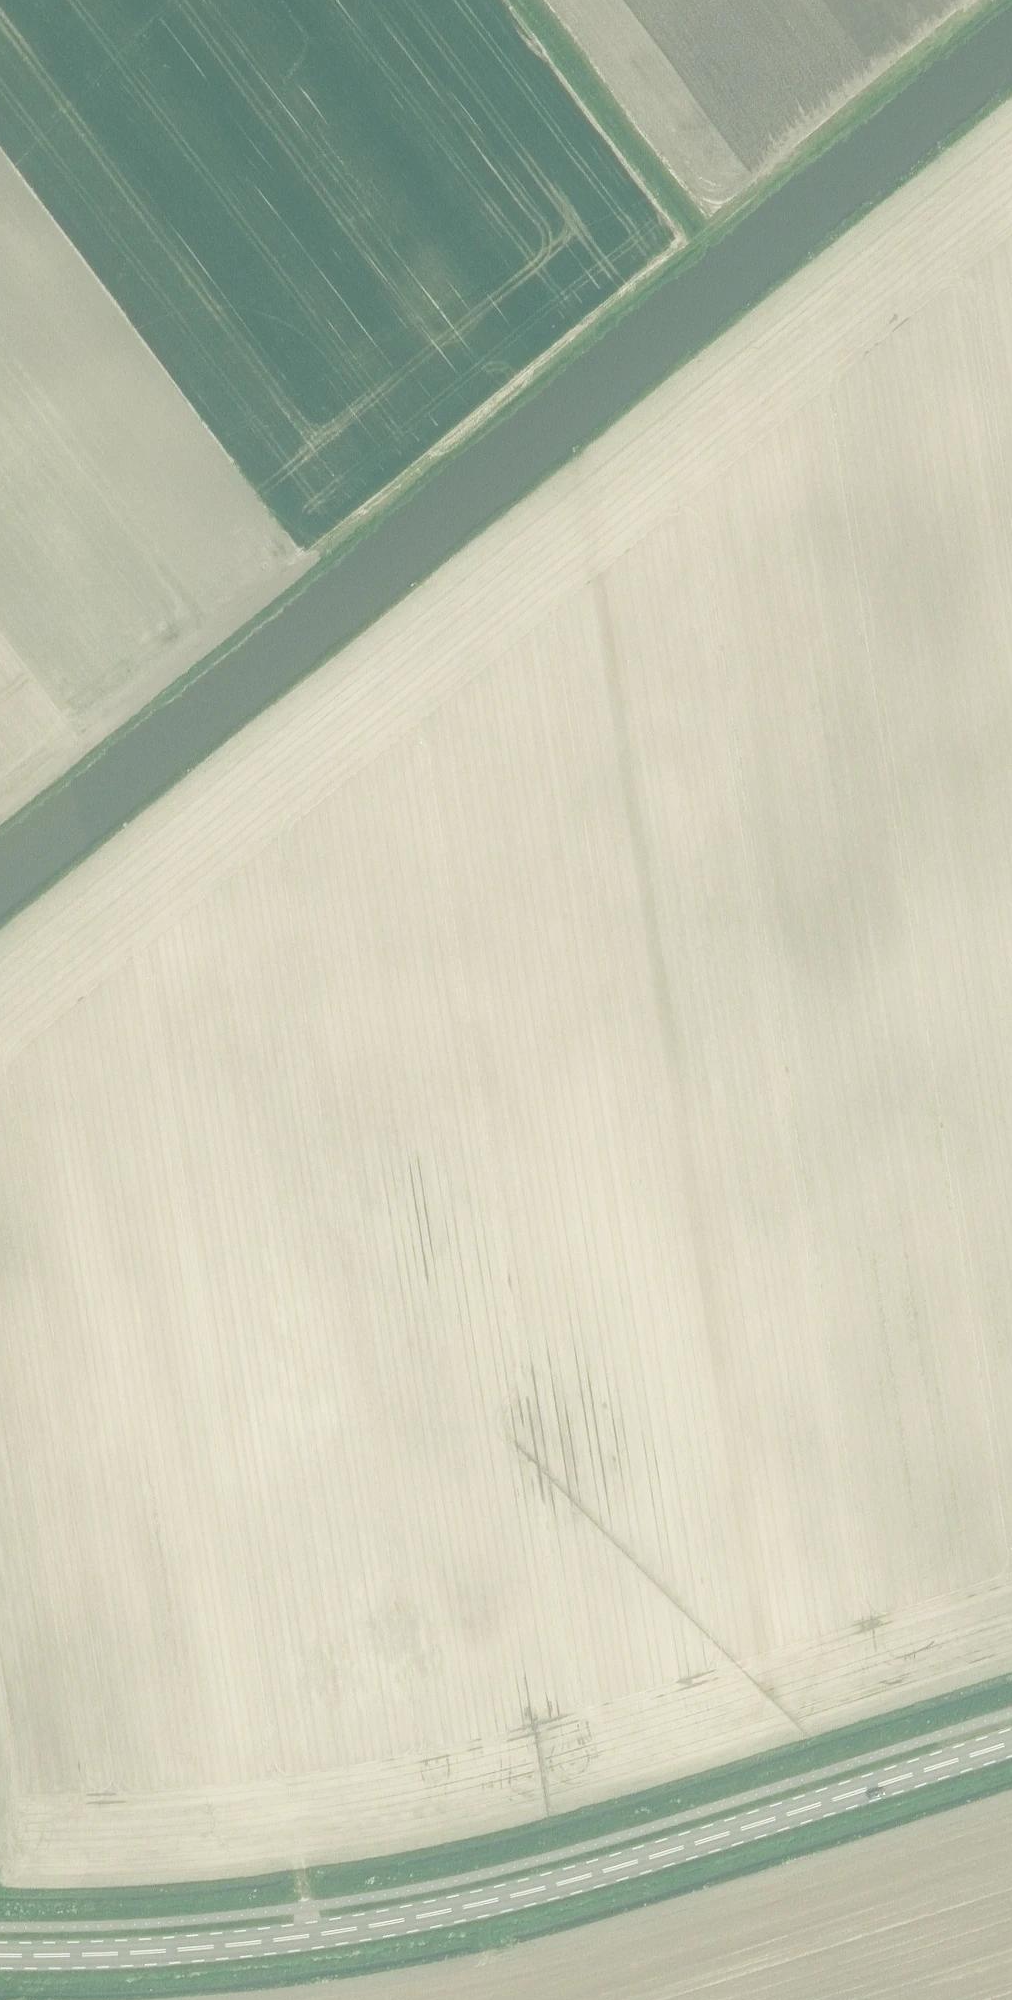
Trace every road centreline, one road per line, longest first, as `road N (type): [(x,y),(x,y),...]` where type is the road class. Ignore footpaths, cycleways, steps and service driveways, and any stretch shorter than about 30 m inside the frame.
road 1 (primary): [(0,1955),(165,1950),(339,1931),(511,1897),(1011,1741)]

